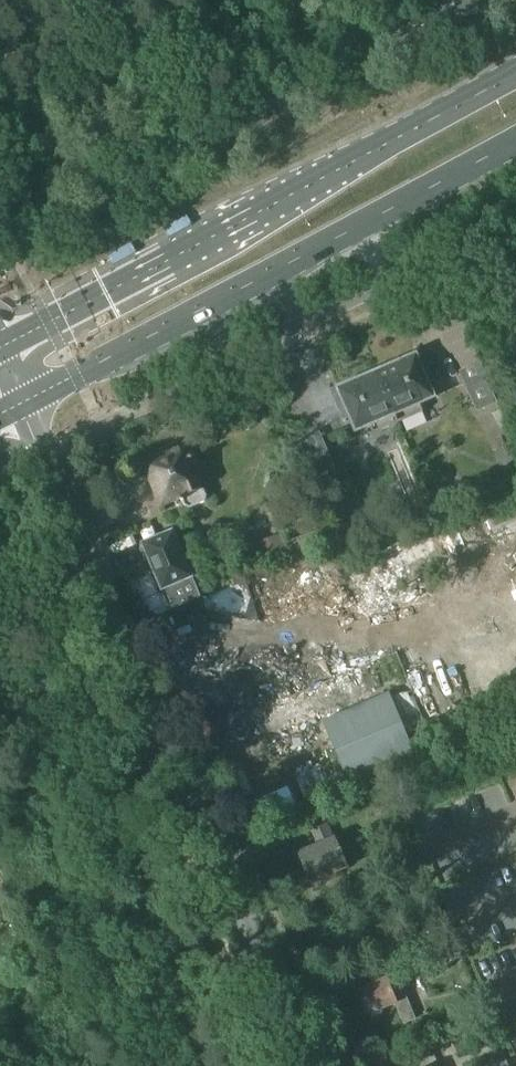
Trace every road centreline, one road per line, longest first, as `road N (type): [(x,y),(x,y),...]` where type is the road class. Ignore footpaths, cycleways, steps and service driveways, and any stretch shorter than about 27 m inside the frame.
road 1 (residential): [(311,1065),(22,403)]
road 2 (primary): [(515,72),(0,348)]
road 3 (primary): [(22,403),(515,142)]

